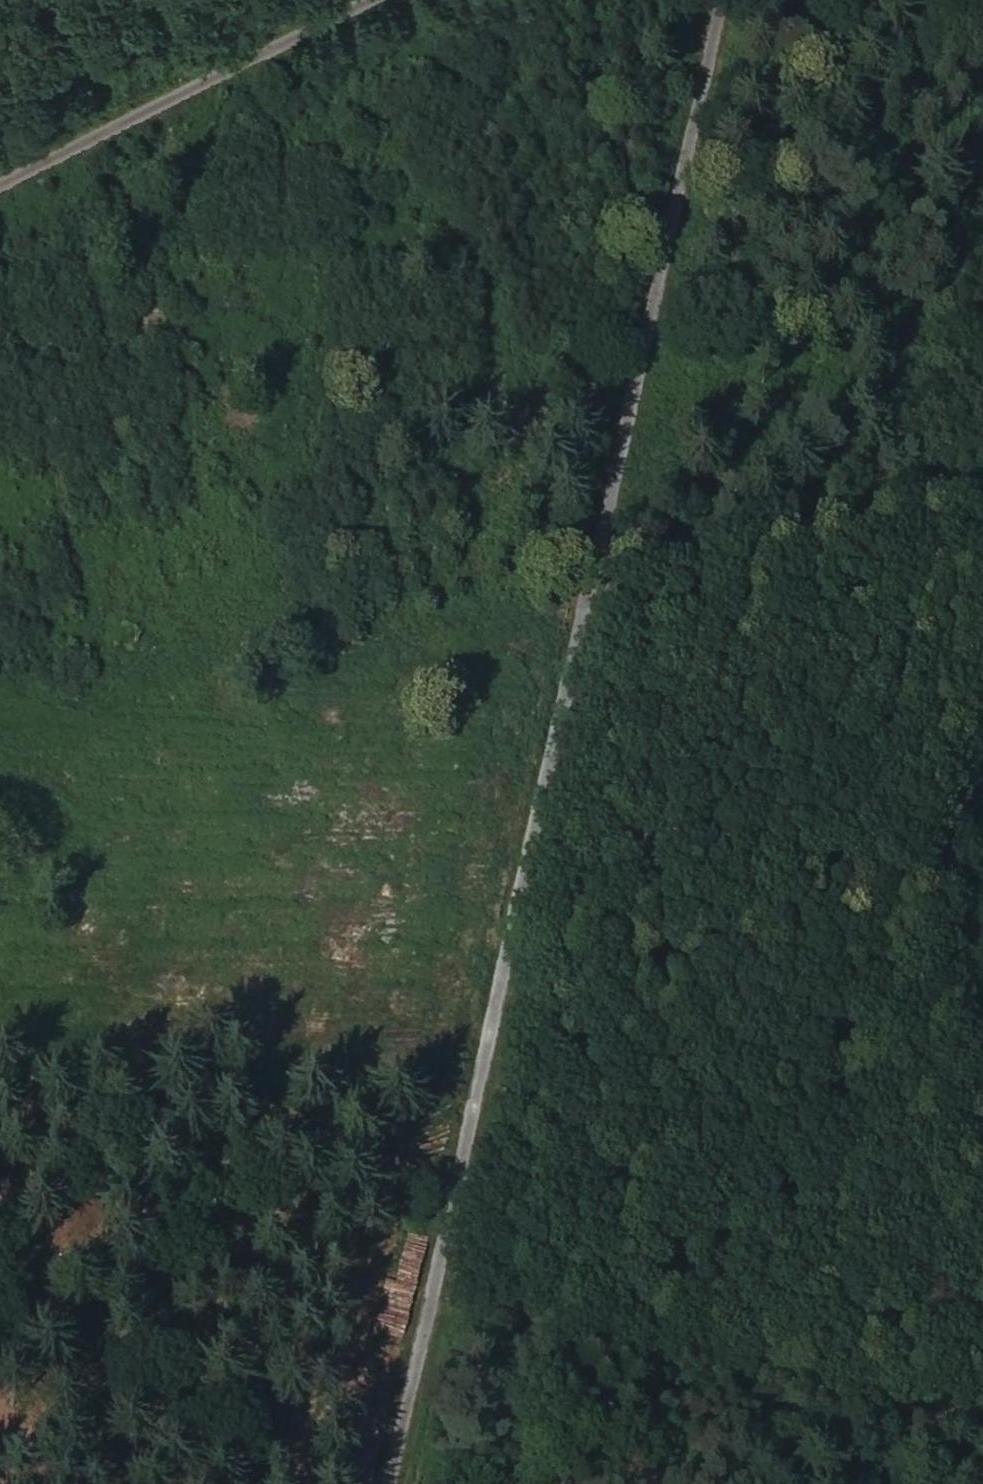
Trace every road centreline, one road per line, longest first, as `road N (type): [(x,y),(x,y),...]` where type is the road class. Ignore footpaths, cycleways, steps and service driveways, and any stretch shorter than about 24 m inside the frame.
road 1 (track): [(736,0),(387,1483)]
road 2 (track): [(0,184),(363,0)]

